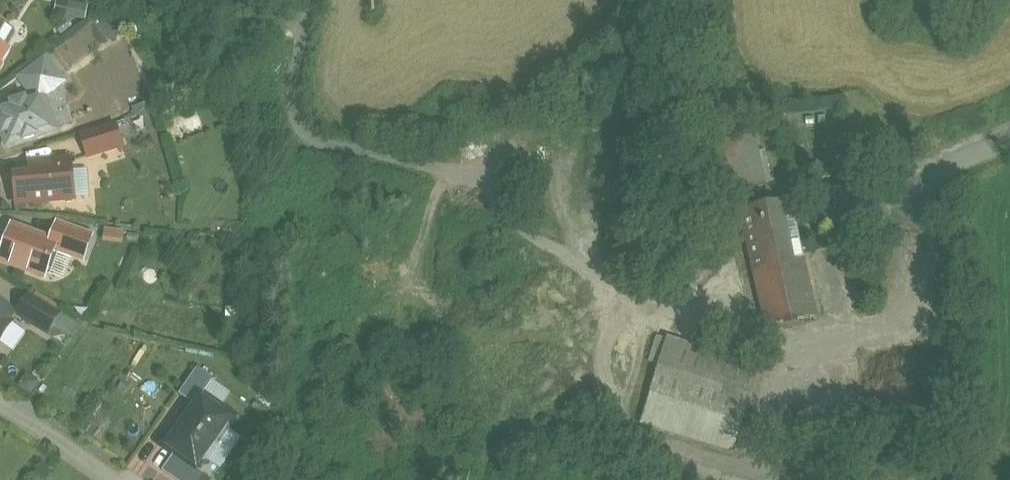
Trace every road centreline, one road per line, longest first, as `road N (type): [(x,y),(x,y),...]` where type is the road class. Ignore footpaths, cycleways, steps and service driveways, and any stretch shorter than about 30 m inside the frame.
road 1 (residential): [(0,398),(118,479)]

